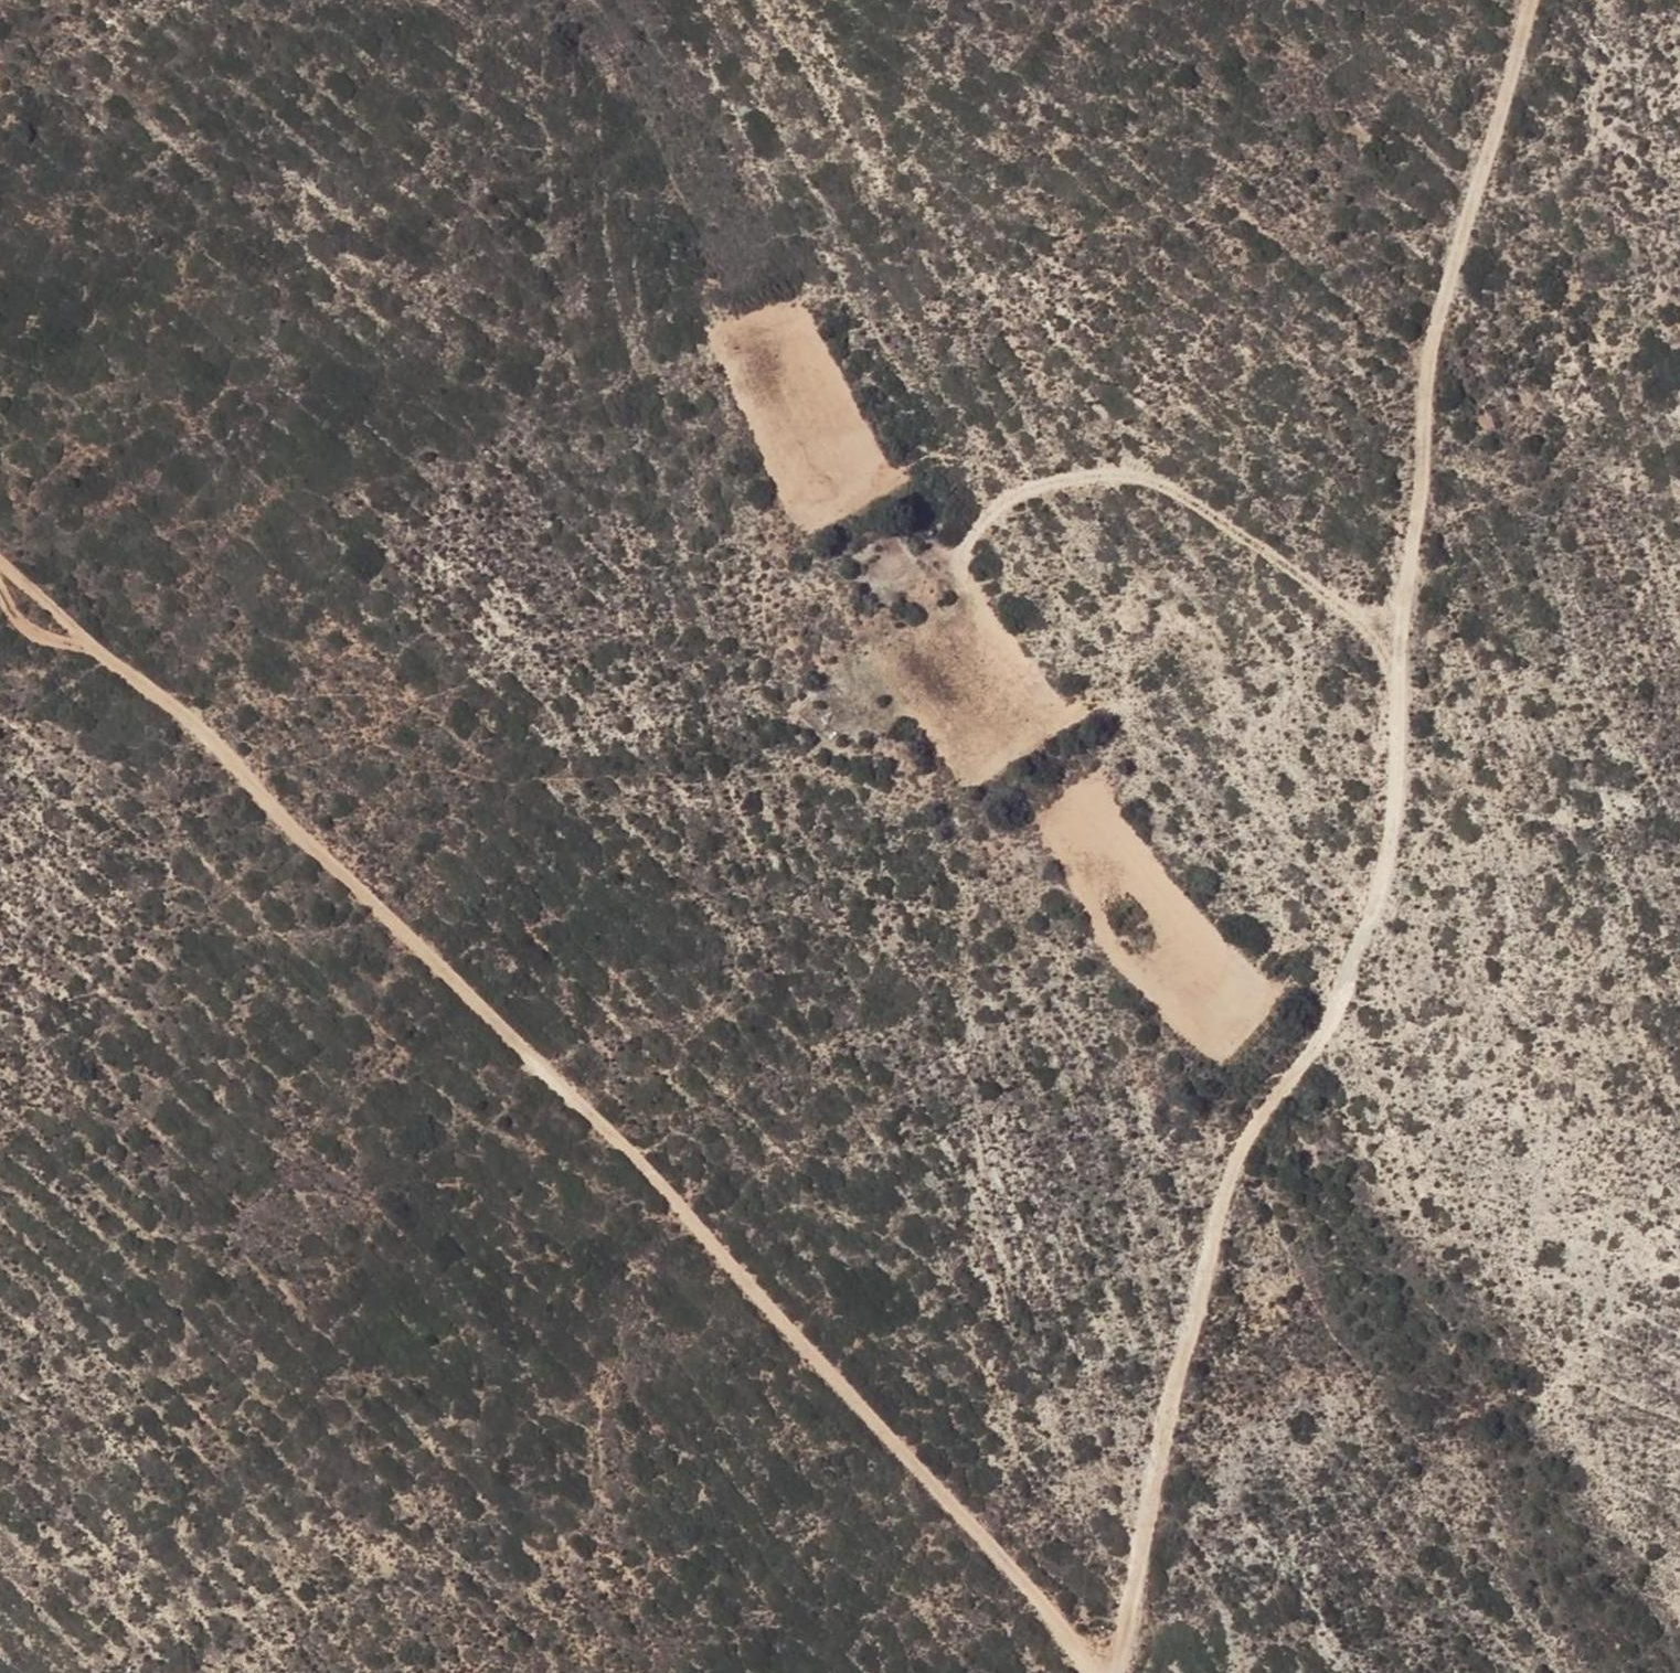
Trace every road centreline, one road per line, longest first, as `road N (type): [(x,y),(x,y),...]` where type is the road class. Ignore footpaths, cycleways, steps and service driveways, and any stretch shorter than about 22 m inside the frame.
road 1 (track): [(1533,0),(1431,345),(1394,875),(1376,922),(1320,994),(1293,1077),(1243,1134),(1113,1672)]
road 2 (track): [(0,552),(296,831),(1083,1672)]

